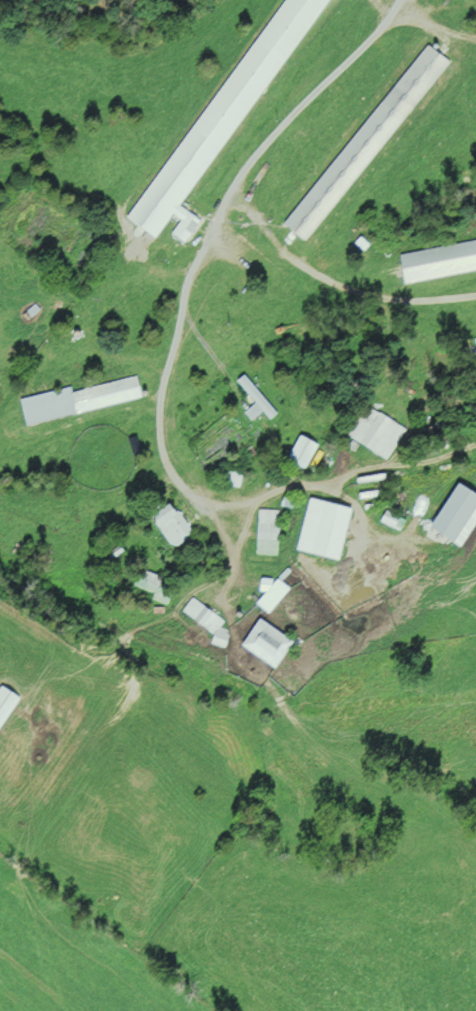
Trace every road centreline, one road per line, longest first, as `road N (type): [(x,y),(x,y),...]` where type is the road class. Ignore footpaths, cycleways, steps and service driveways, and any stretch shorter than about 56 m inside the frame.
road 1 (residential): [(398,0),(268,137),(223,201),(196,260),(159,425),(161,455),(181,485),(200,496)]

